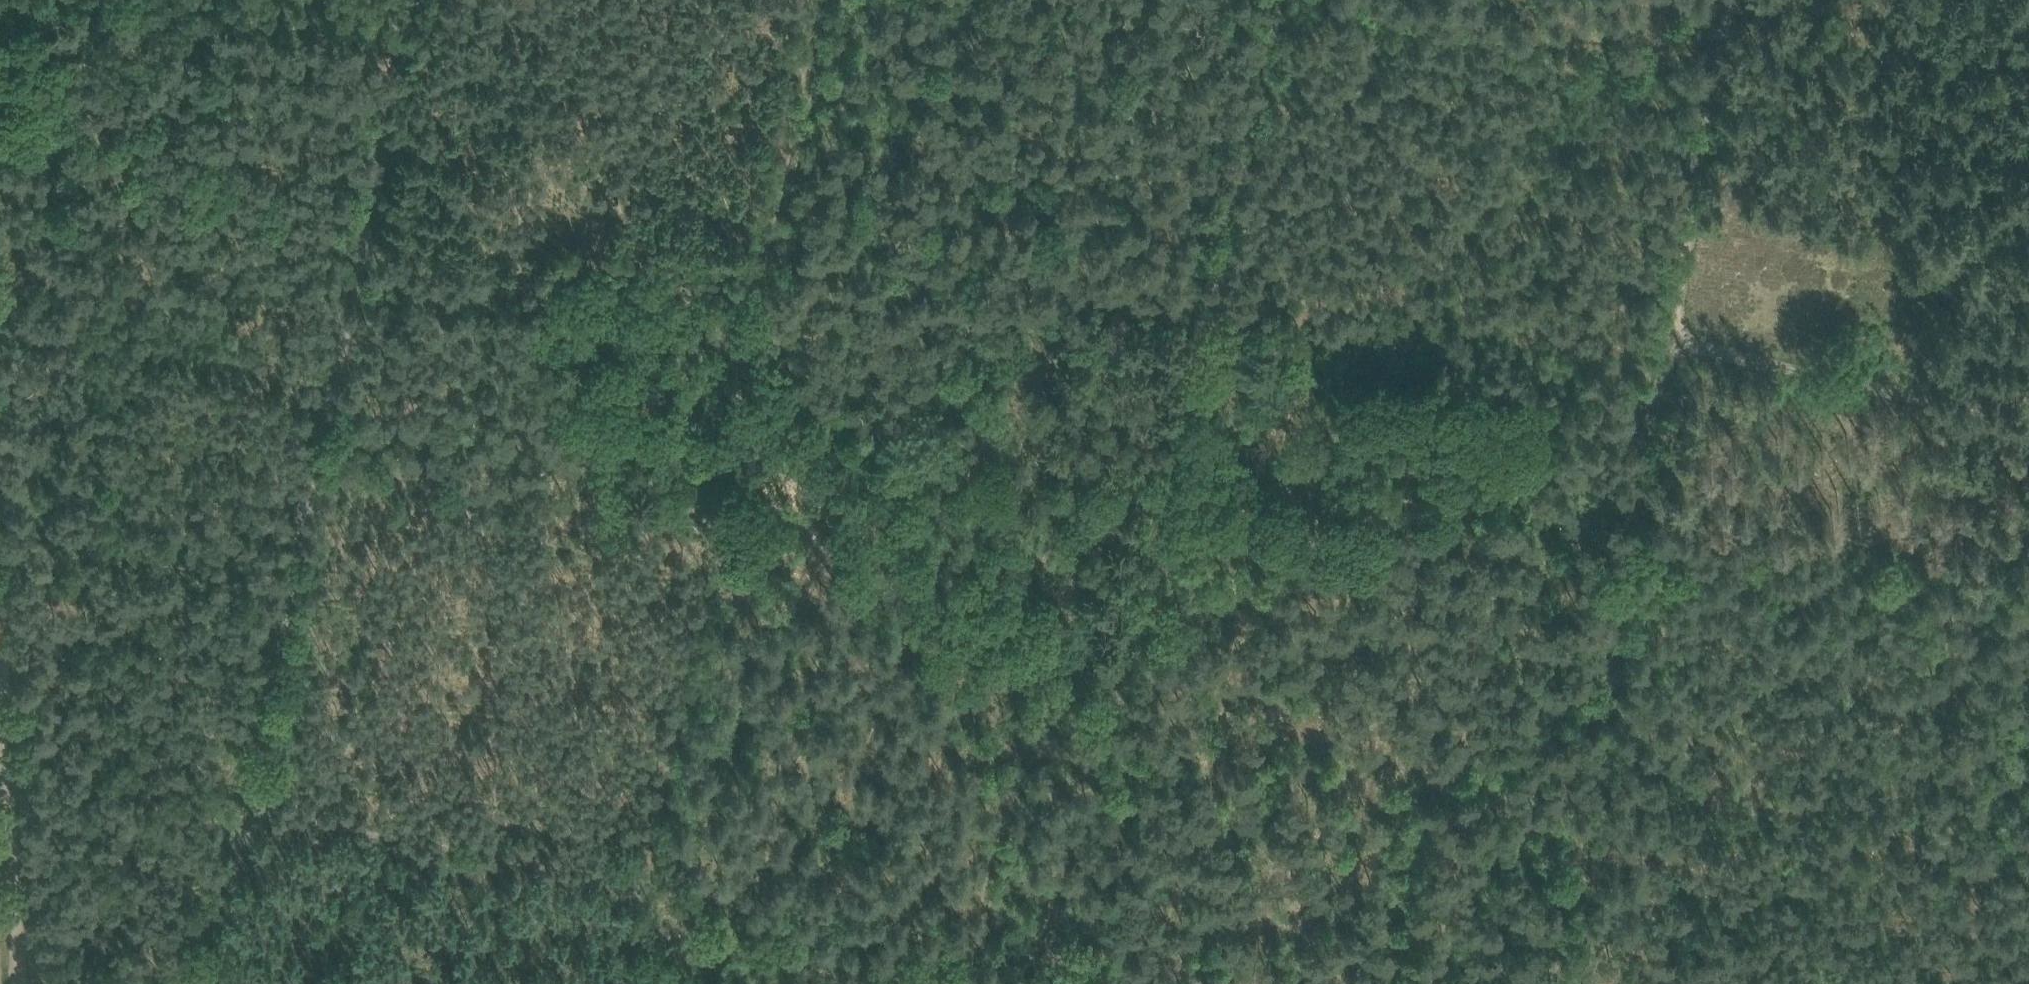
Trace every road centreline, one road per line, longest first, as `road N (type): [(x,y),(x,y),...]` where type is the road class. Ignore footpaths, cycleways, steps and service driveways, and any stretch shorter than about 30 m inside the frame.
road 1 (track): [(0,647),(21,983)]

